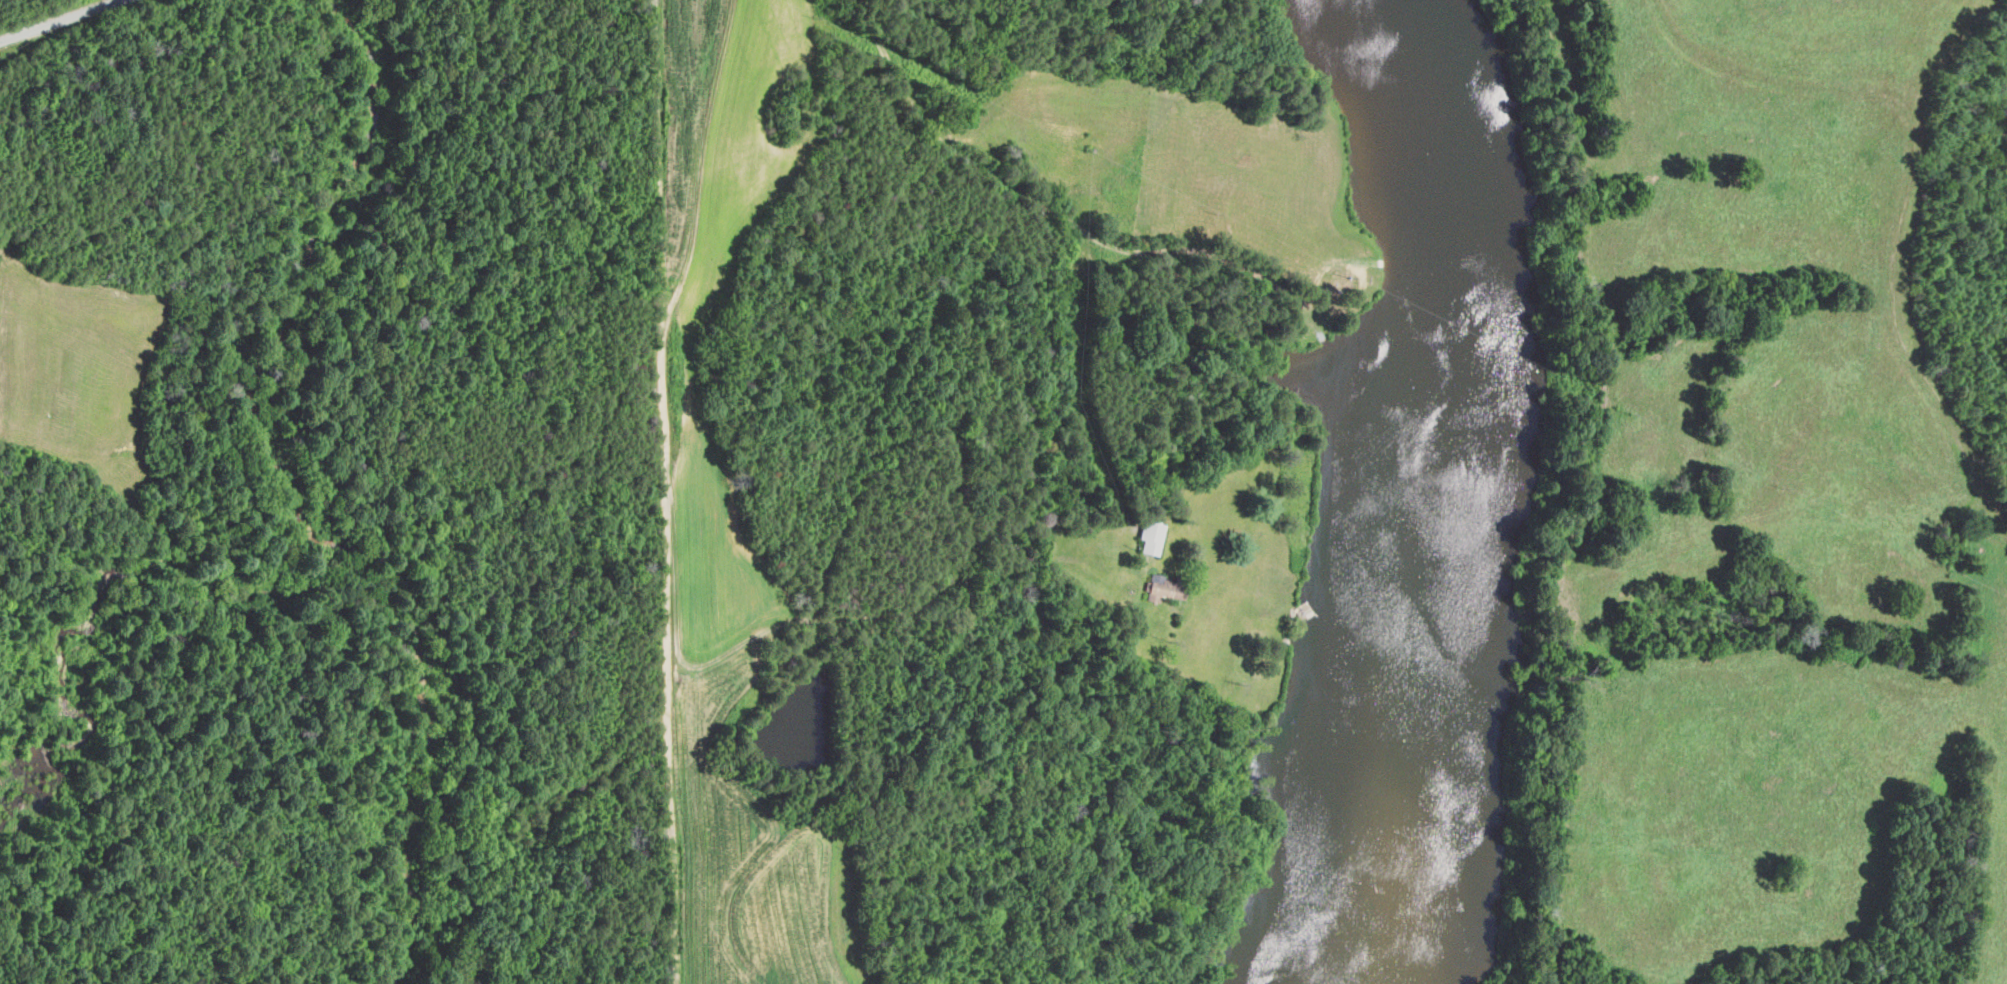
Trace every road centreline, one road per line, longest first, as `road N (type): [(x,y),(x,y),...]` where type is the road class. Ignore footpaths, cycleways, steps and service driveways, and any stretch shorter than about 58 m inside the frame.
road 1 (residential): [(654,983),(643,833),(654,436),(708,0)]
road 2 (residential): [(1257,273),(1074,234),(1026,201),(976,139),(902,0)]

